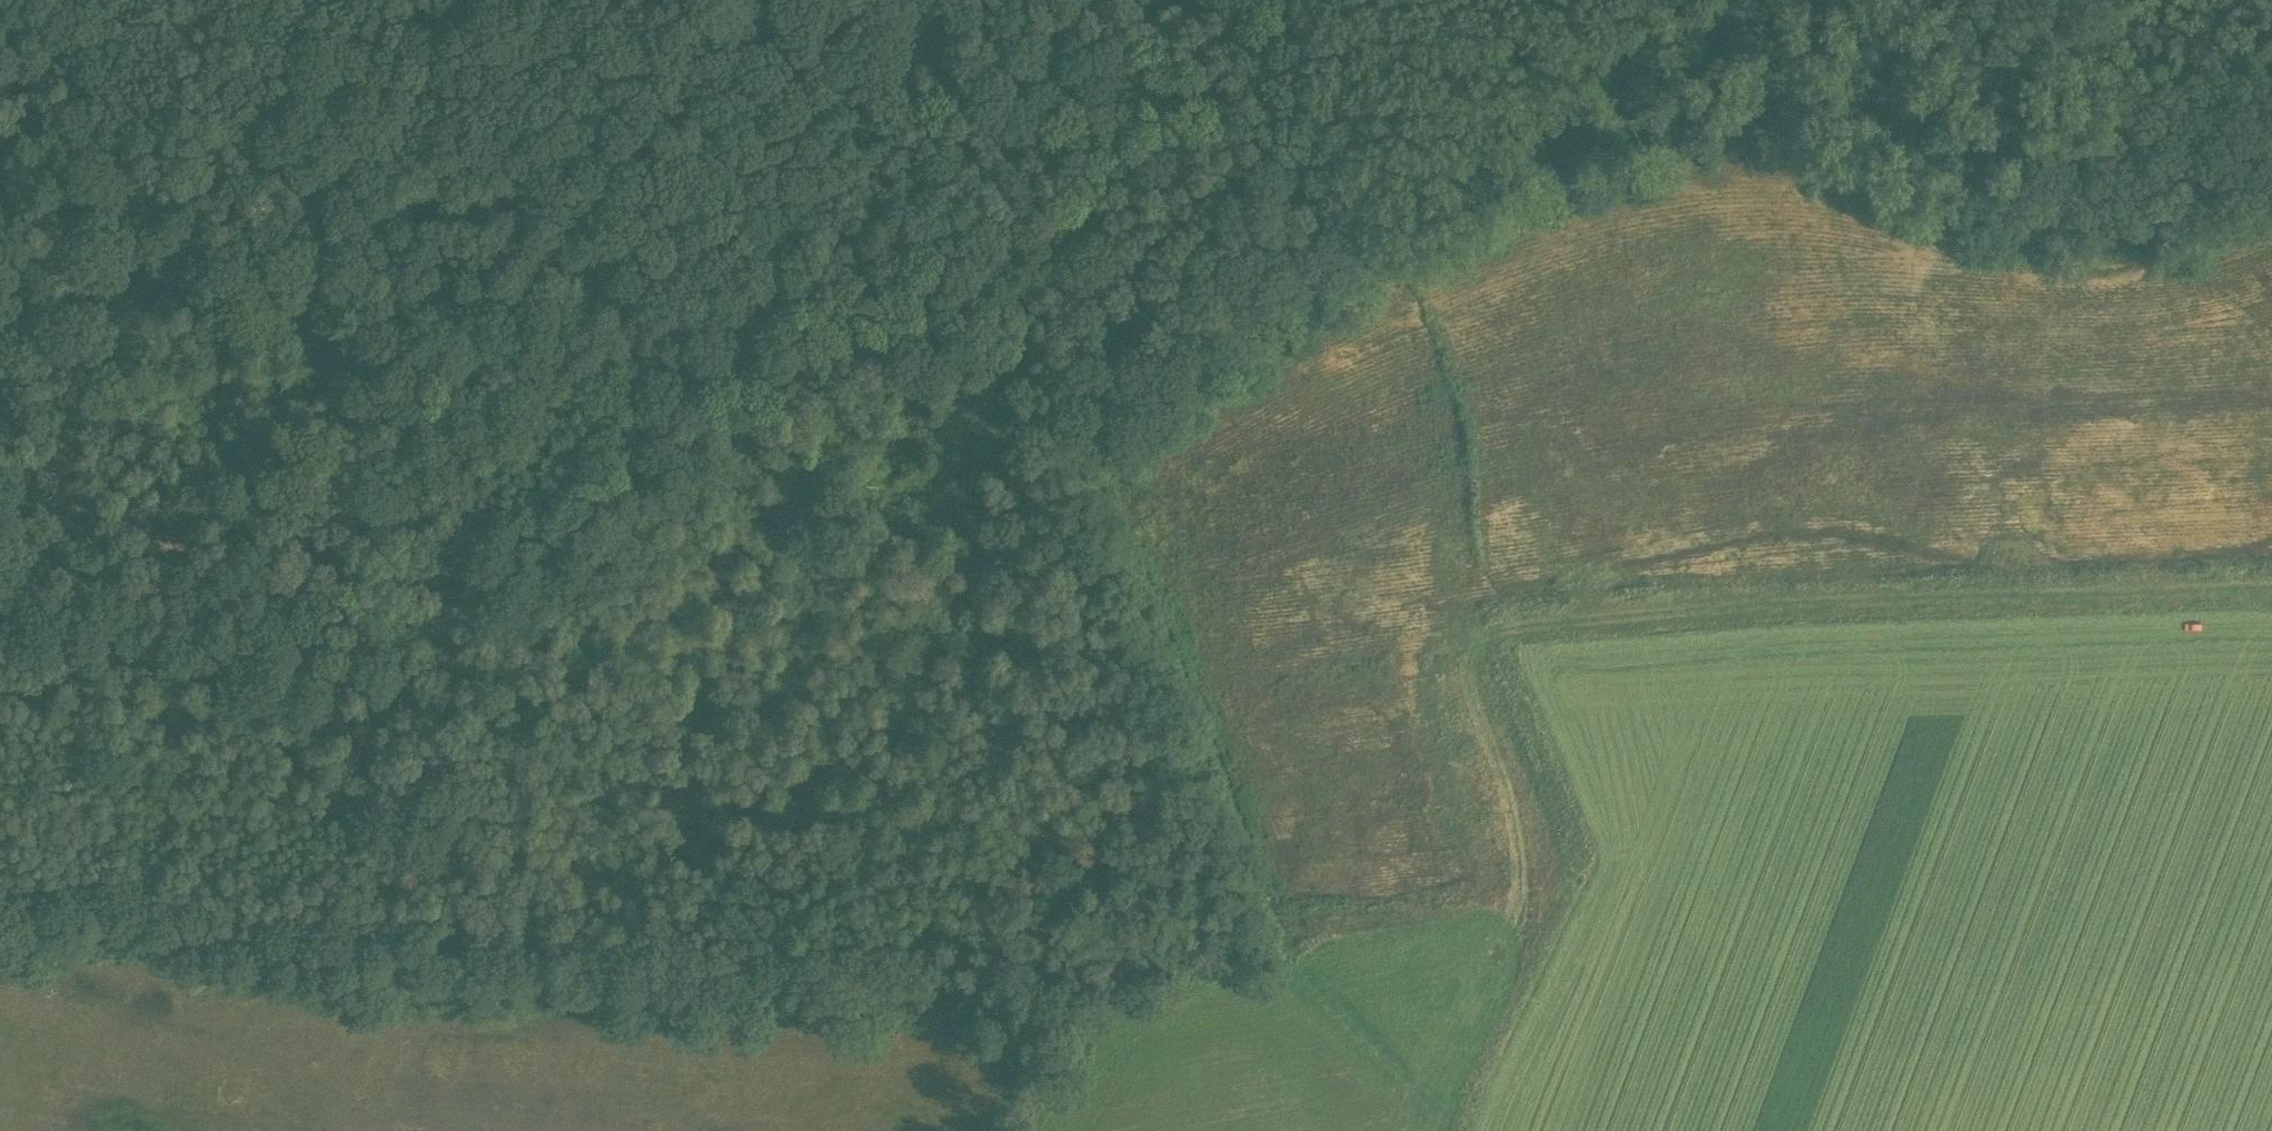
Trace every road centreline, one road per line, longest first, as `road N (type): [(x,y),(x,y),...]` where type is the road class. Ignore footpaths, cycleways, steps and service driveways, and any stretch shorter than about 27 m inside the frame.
road 1 (track): [(2271,600),(1635,626),(1391,666)]

